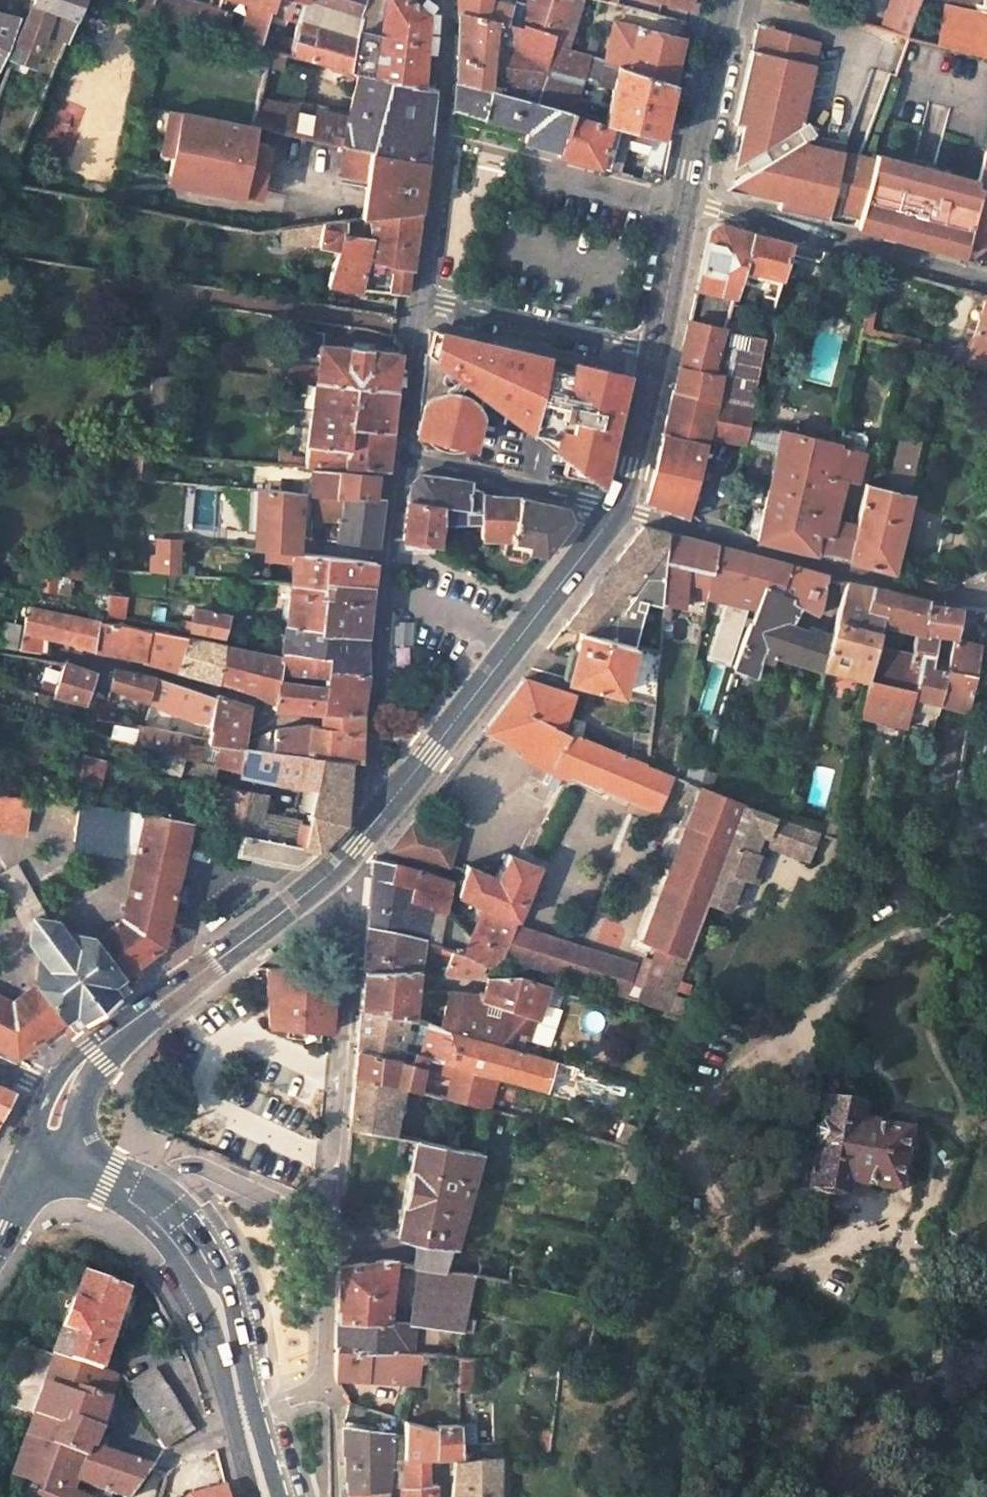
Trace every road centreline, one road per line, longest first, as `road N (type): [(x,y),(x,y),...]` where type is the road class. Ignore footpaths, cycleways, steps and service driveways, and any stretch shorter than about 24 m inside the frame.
road 1 (unclassified): [(617,509),(986,602)]
road 2 (secondary): [(617,509),(387,806)]
road 3 (residential): [(397,454),(367,793),(387,806)]
road 4 (residential): [(323,879),(350,909),(328,1225)]
road 5 (unclassified): [(986,280),(682,201)]
road 6 (residential): [(439,0),(441,135),(421,297)]
road 7 (secondary): [(323,879),(91,1055)]
road 8 (secondary): [(148,1201),(178,1228),(206,1271),(243,1419)]
road 9 (unclassified): [(421,297),(655,351)]
road 10 (unclassified): [(617,509),(397,454)]
road 11 (residential): [(328,1225),(194,1166),(176,1170),(148,1201)]
road 12 (secondary): [(728,0),(682,201)]
road 13 (residential): [(986,833),(970,829),(986,657)]
road 14 (unclassified): [(682,201),(519,164)]
road 15 (residential): [(321,1388),(328,1225)]
road 16 (secondary): [(655,351),(617,509)]
road 17 (residential): [(421,297),(397,454)]
road 18 (secondary): [(682,201),(655,351)]

